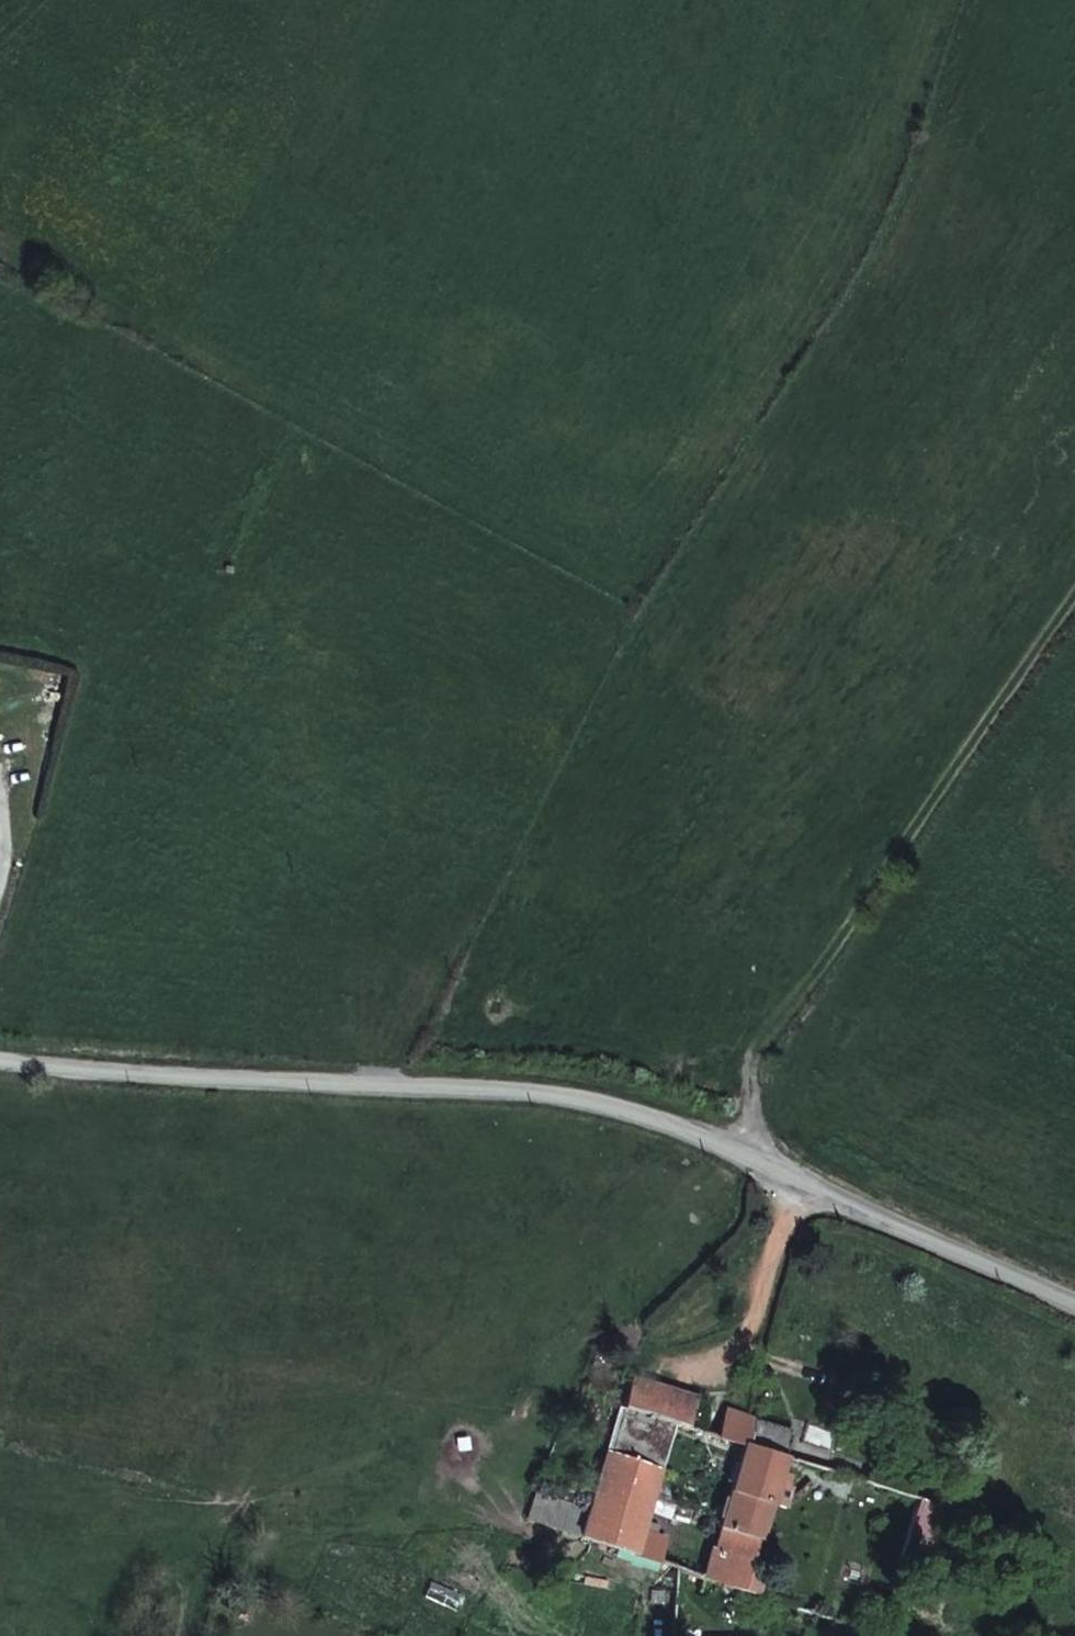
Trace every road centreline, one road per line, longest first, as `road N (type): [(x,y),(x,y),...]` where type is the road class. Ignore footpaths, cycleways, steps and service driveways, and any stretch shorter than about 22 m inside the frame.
road 1 (unclassified): [(1074,1297),(789,1164),(598,1094),(0,1052)]

